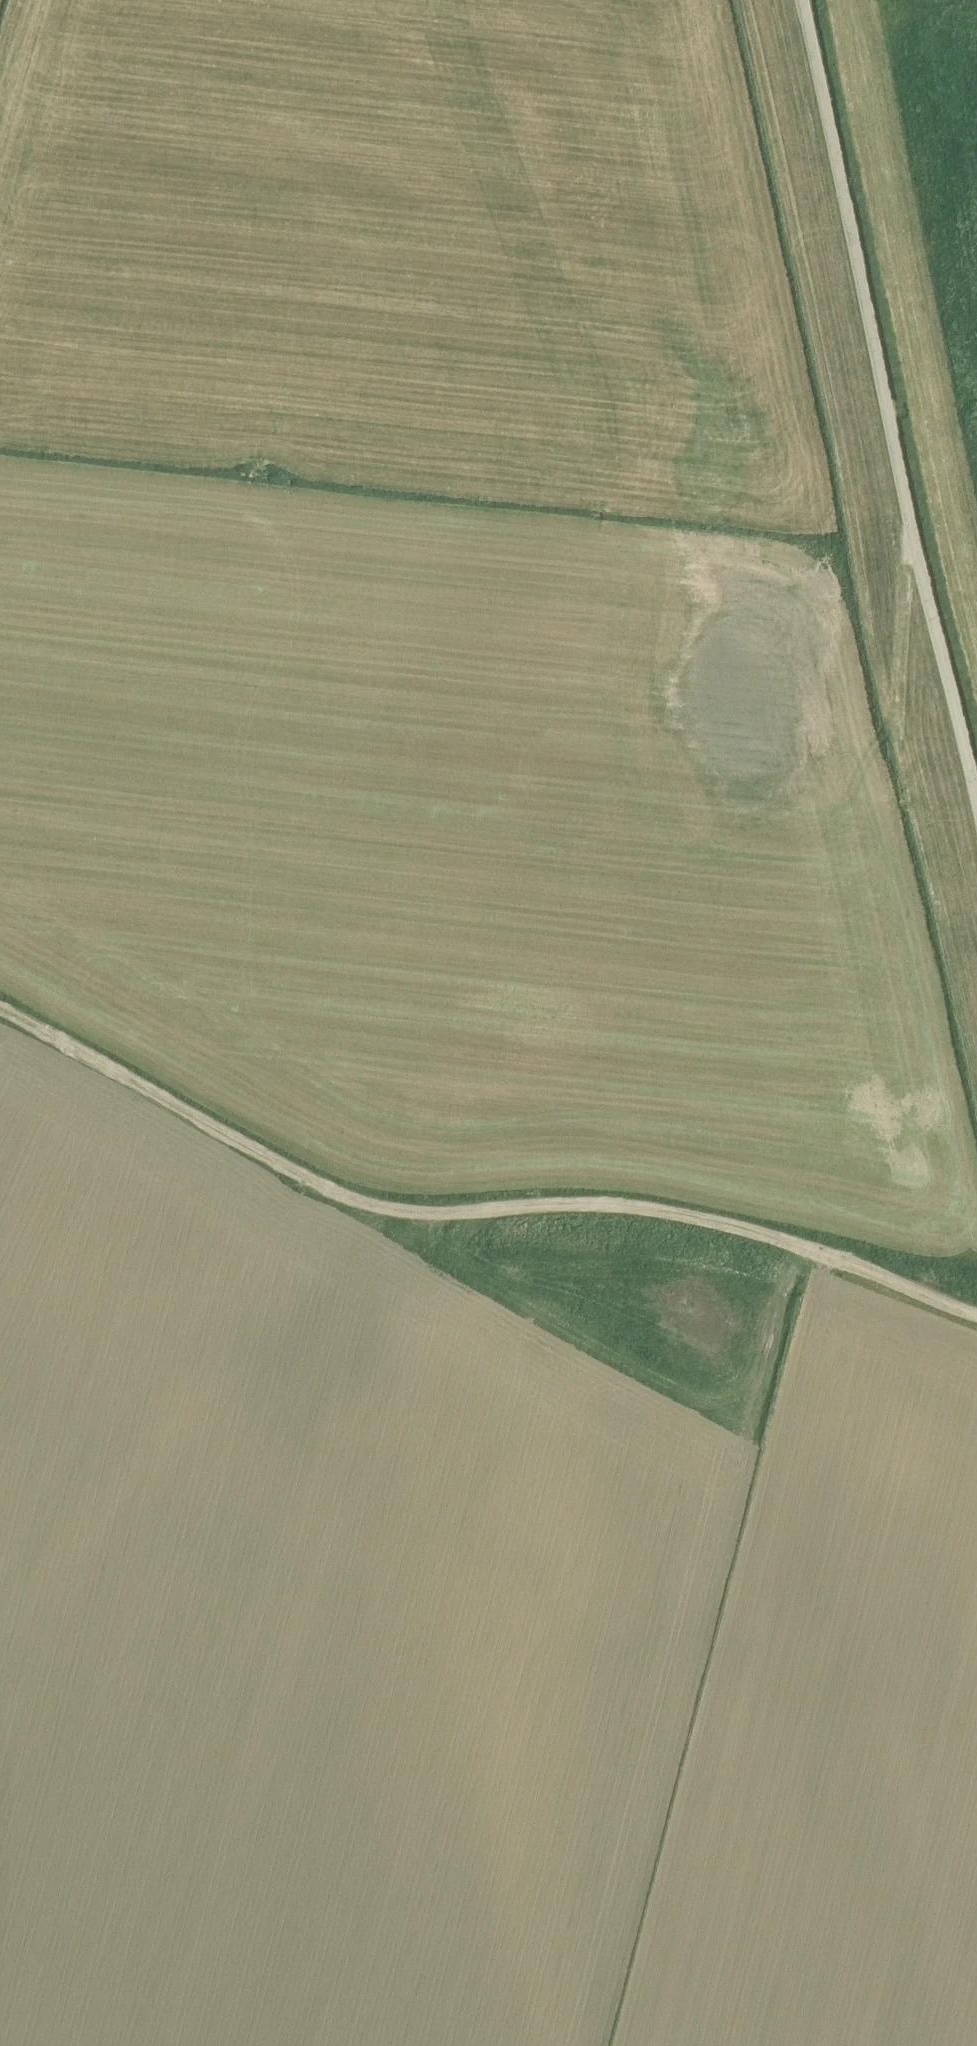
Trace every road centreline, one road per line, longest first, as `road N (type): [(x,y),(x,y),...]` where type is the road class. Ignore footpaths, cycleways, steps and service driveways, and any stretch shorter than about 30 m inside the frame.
road 1 (track): [(793,1251),(646,1213),(543,1206),(444,1214),(337,1194),(0,1014)]
road 2 (unclassified): [(804,0),(909,507),(976,790)]
road 3 (track): [(976,1319),(793,1251)]

